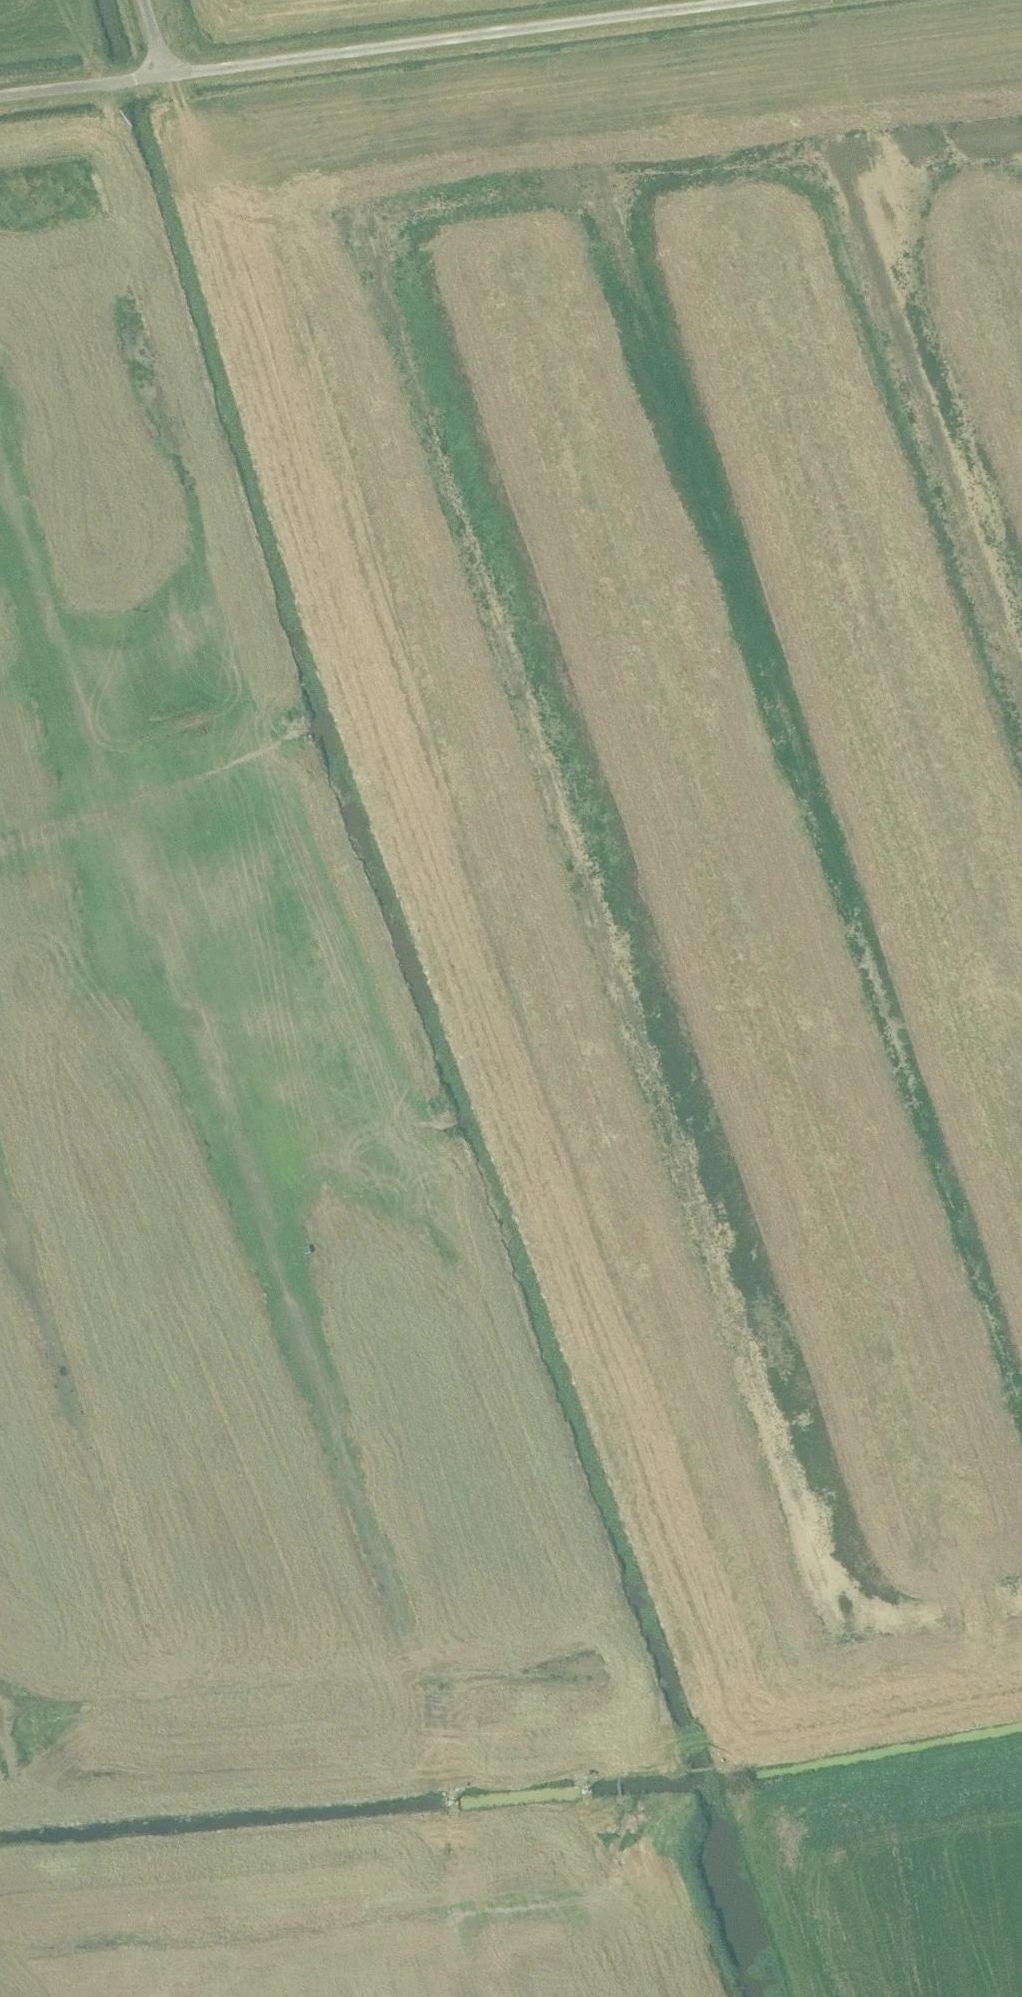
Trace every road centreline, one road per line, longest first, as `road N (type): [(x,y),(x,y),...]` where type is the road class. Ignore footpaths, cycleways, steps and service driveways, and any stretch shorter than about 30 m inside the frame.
road 1 (unclassified): [(158,72),(725,0)]
road 2 (unclassified): [(0,93),(158,72)]

